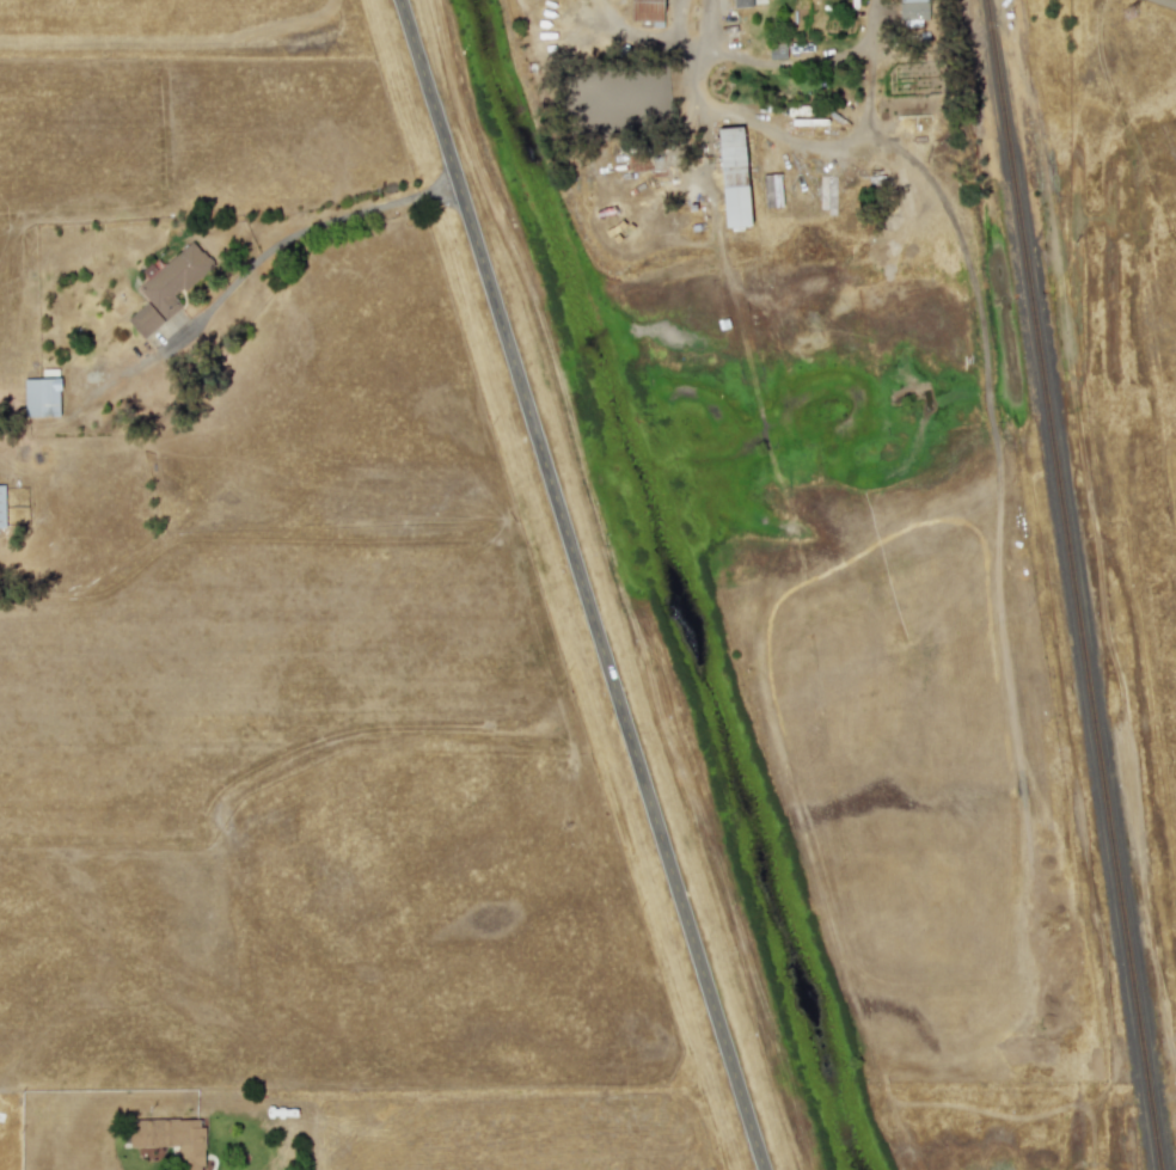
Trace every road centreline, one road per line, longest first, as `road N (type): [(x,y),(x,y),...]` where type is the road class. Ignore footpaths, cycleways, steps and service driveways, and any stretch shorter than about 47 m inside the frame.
road 1 (tertiary): [(762,1169),(400,0)]

